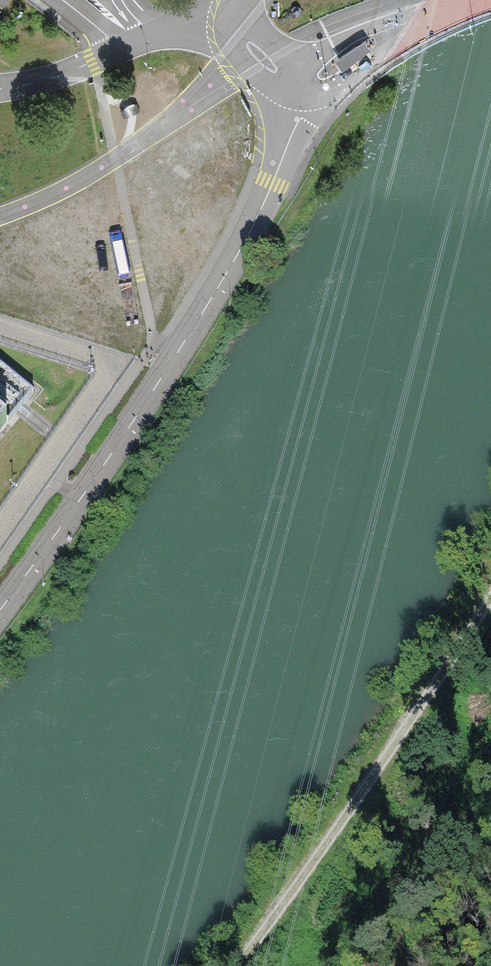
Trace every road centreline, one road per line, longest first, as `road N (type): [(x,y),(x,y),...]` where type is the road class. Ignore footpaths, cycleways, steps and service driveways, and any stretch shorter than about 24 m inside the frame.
road 1 (unclassified): [(296,80),(290,137),(225,279),(0,607)]
road 2 (track): [(490,601),(241,965)]
road 3 (unclassified): [(231,25),(160,37),(0,88)]
road 4 (unclassified): [(296,80),(376,39),(483,0)]

